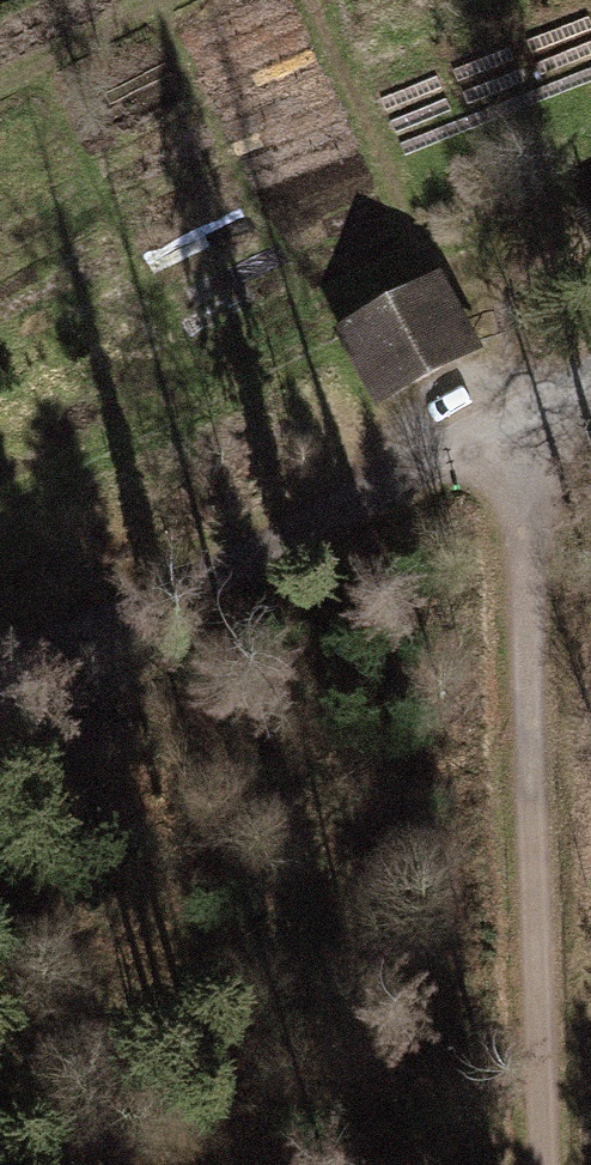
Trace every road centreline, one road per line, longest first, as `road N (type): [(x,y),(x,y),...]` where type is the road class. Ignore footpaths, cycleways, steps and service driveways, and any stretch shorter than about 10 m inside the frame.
road 1 (track): [(548,1164),(524,407)]
road 2 (track): [(0,680),(123,631),(524,407),(590,378)]

